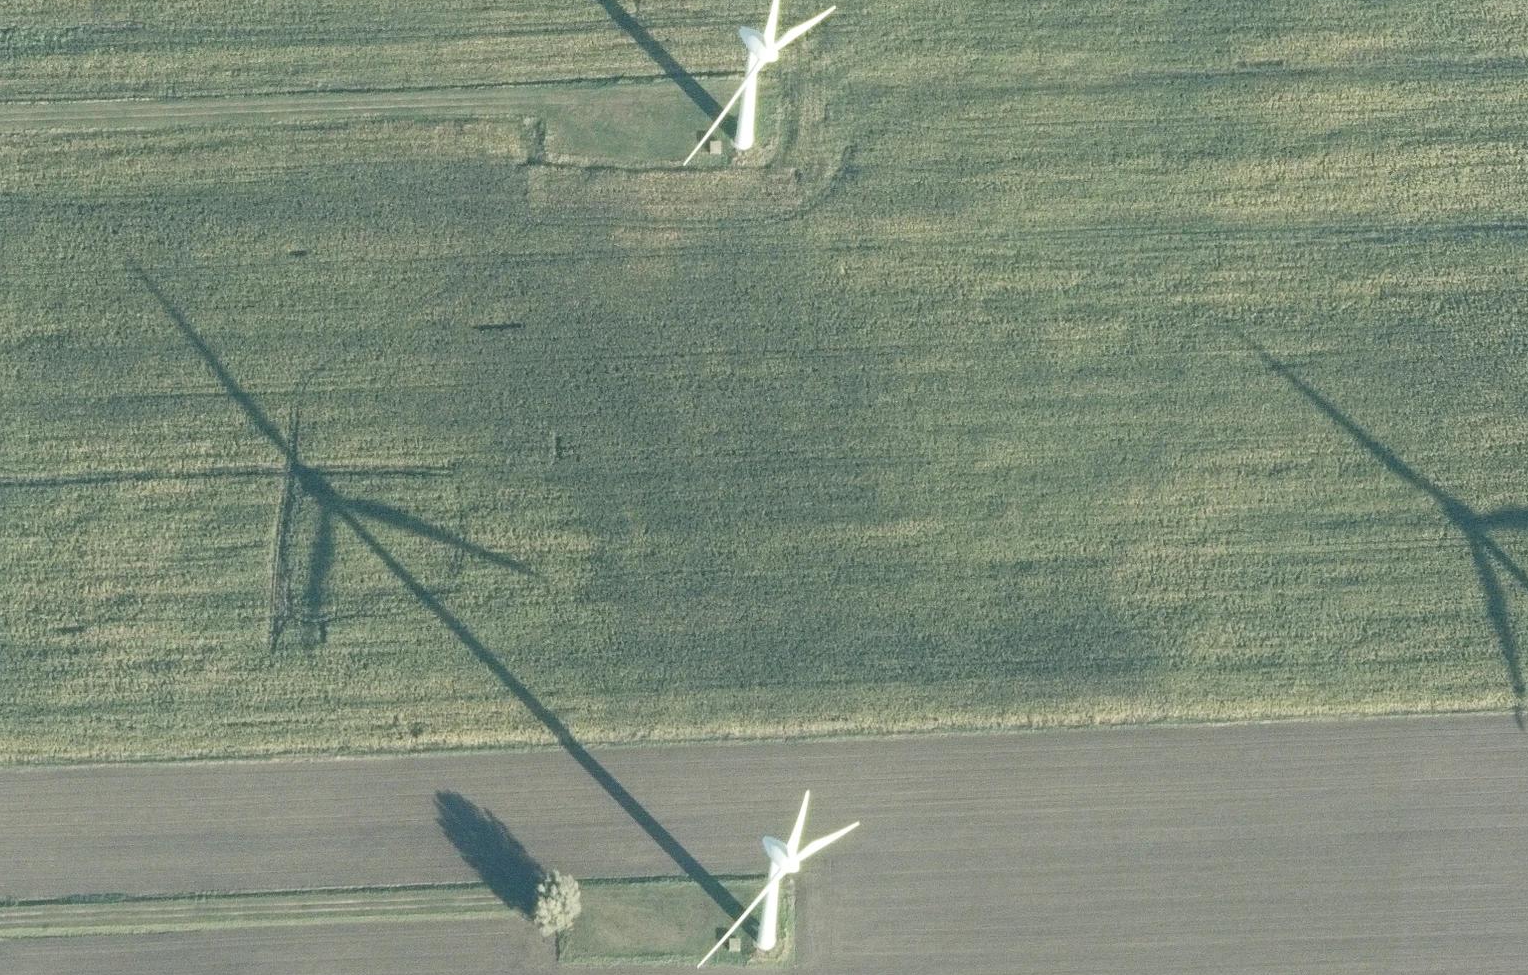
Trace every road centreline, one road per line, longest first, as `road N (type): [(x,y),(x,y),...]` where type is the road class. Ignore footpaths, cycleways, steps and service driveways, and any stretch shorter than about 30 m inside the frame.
road 1 (track): [(718,102),(0,119)]
road 2 (track): [(696,902),(0,926)]

